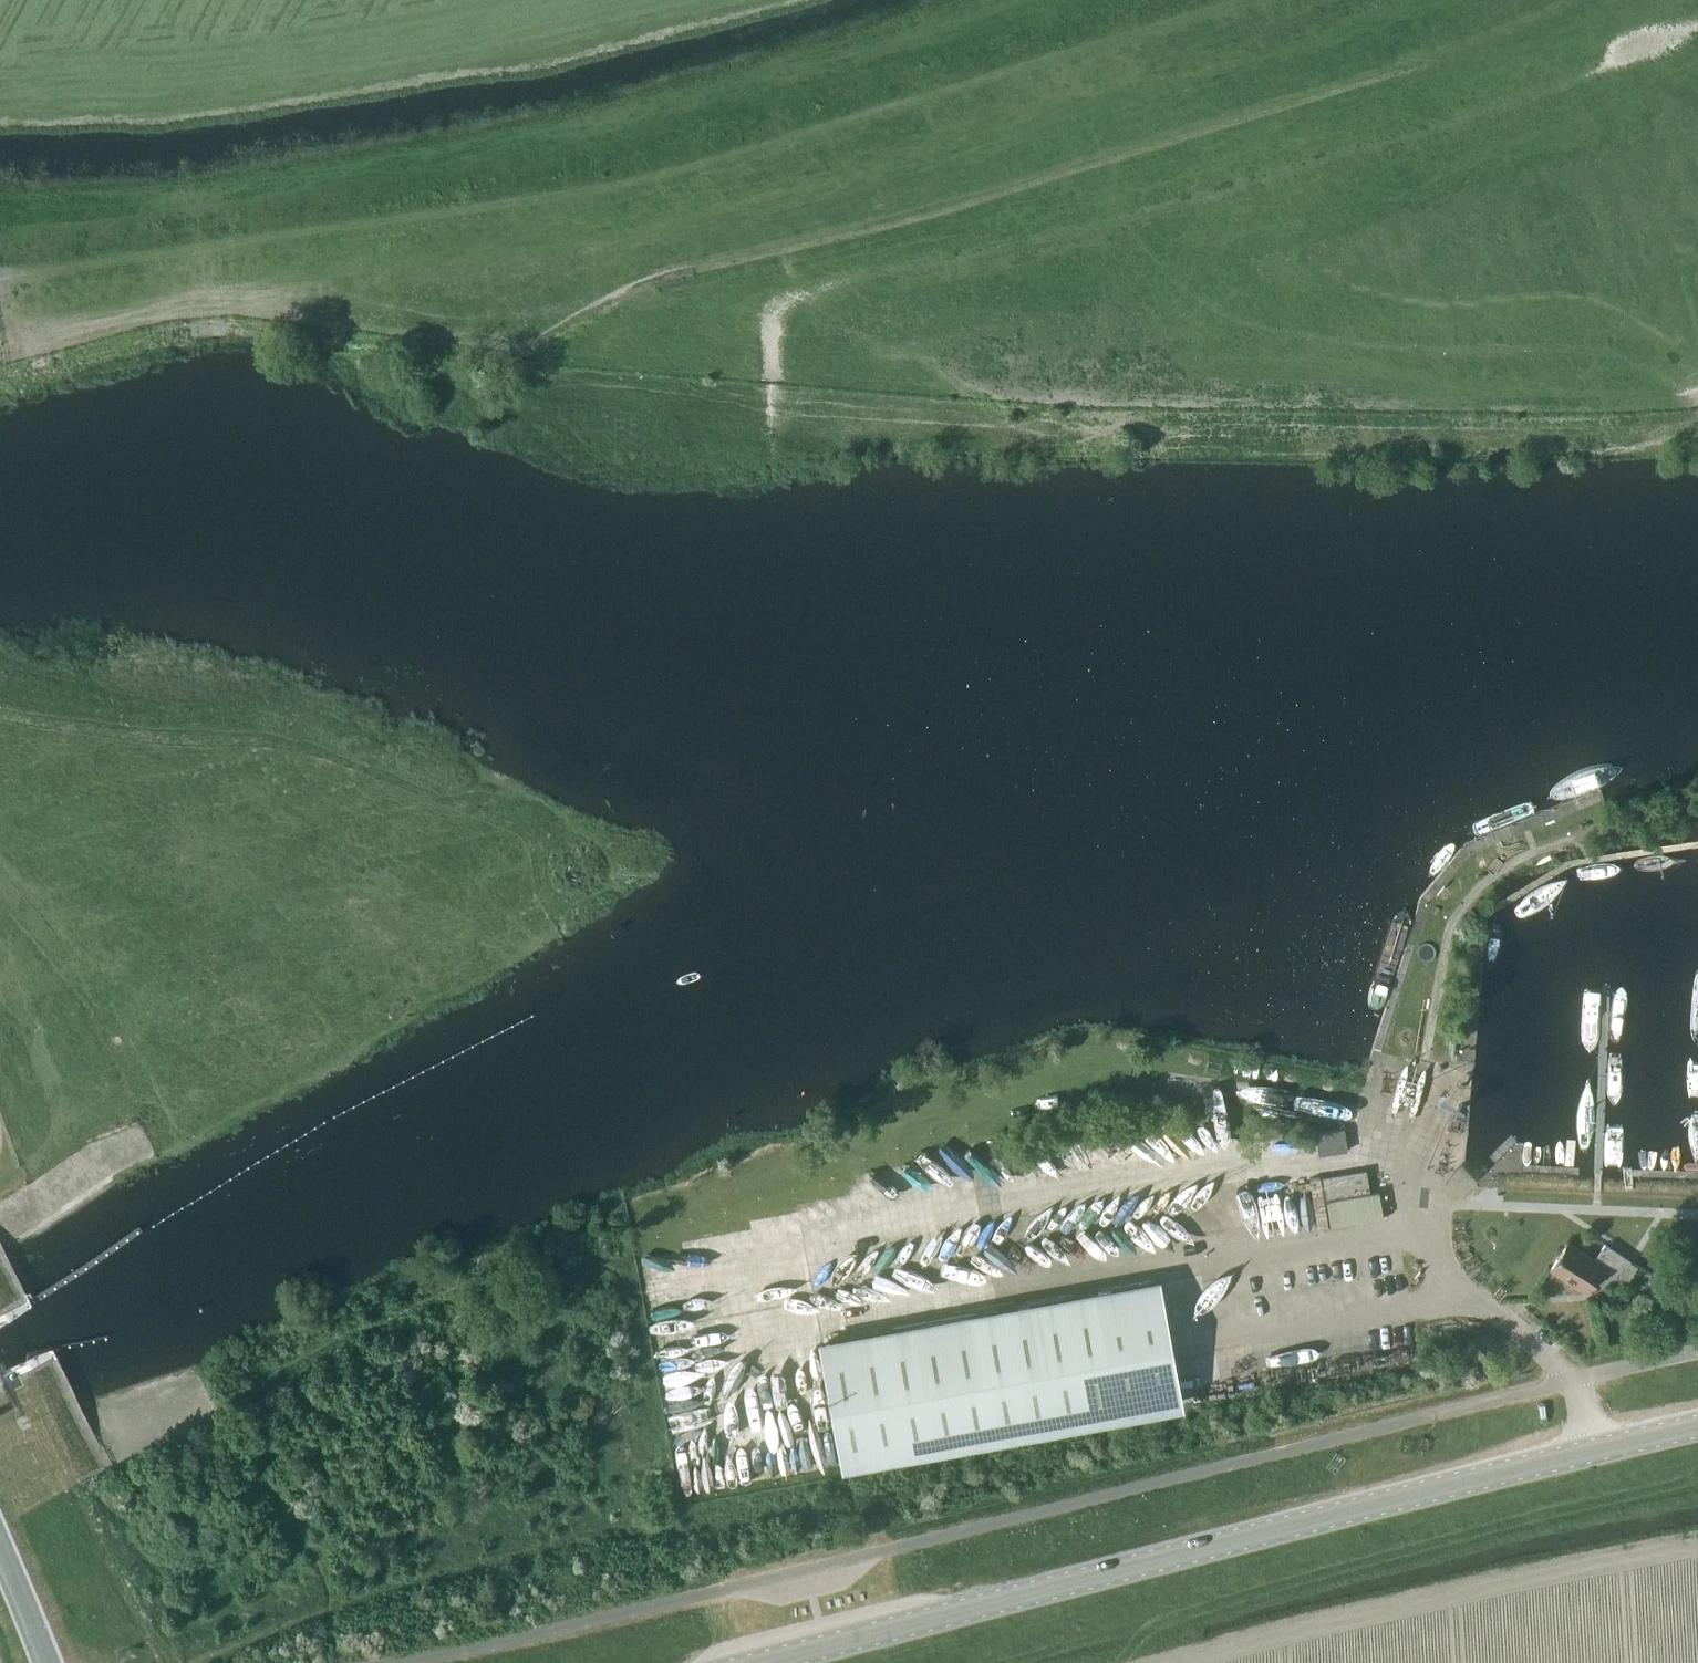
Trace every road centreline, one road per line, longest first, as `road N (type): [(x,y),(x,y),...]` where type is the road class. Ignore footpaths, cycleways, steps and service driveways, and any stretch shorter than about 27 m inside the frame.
road 1 (secondary): [(758,1662),(1697,1425)]
road 2 (track): [(344,1606),(456,1571),(668,1530)]
road 3 (track): [(204,1662),(326,1613)]
road 4 (primary): [(47,1662),(0,1548)]

